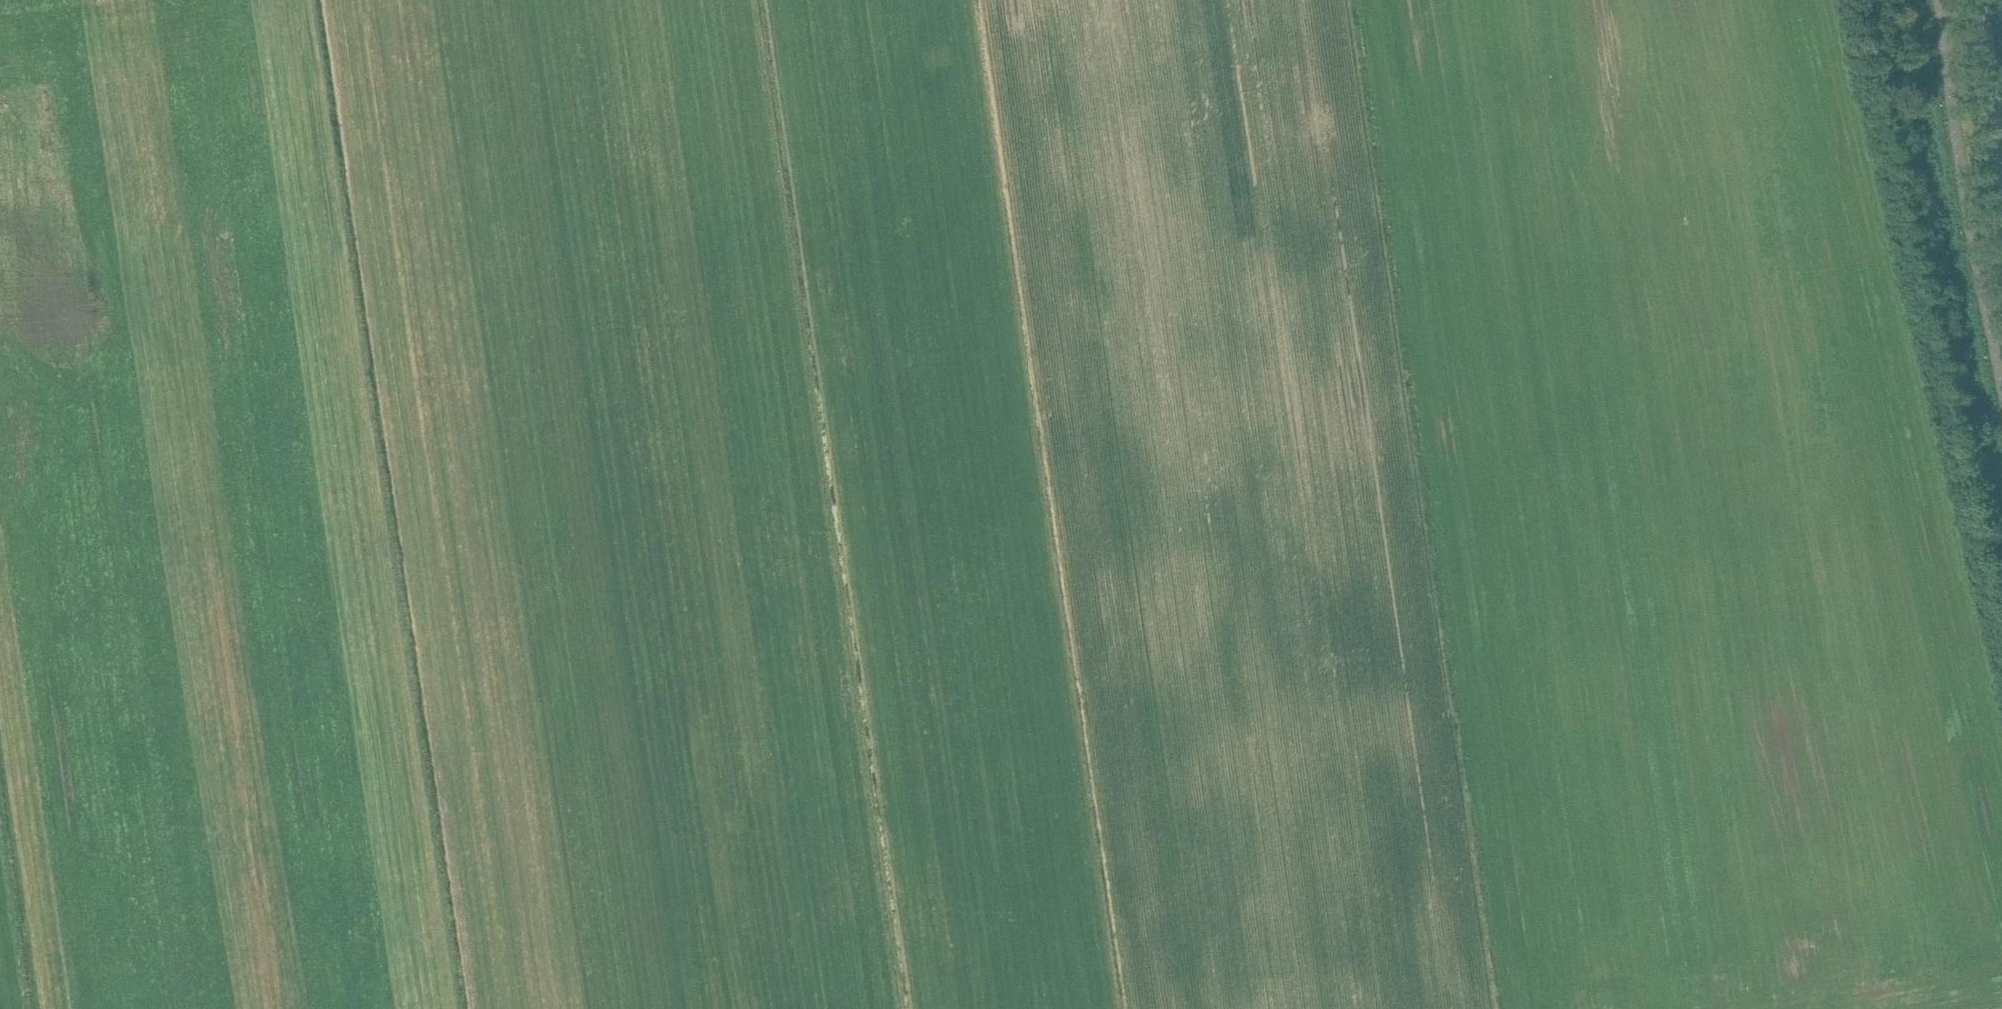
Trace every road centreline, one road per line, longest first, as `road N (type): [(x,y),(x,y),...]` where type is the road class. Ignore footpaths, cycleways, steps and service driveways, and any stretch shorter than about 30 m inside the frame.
road 1 (tertiary): [(2001,184),(1976,0)]

